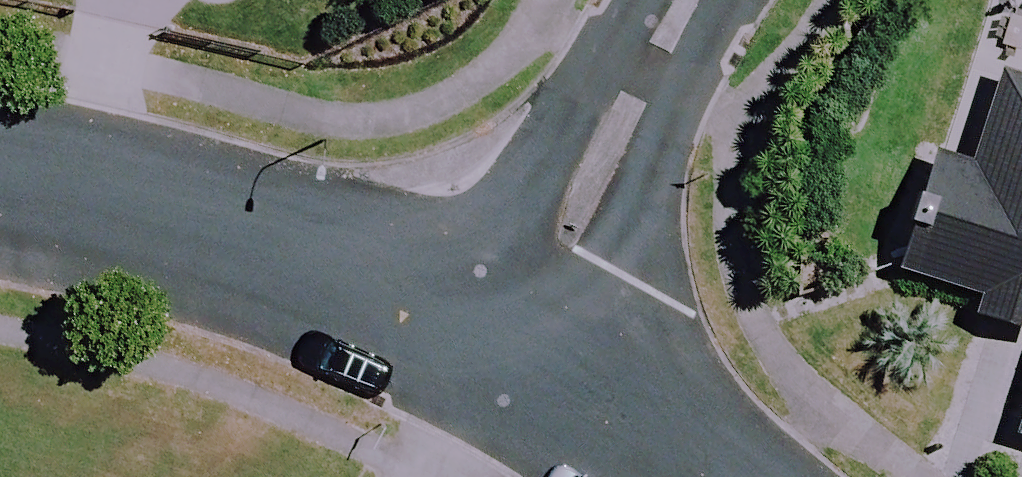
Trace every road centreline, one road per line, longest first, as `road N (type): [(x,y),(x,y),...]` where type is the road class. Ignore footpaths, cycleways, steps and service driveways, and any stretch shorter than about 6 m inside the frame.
road 1 (tertiary): [(495,330),(230,240),(0,192)]
road 2 (residential): [(495,330),(693,0)]
road 3 (tertiary): [(707,476),(495,330)]
road 4 (residential): [(428,476),(495,330)]

